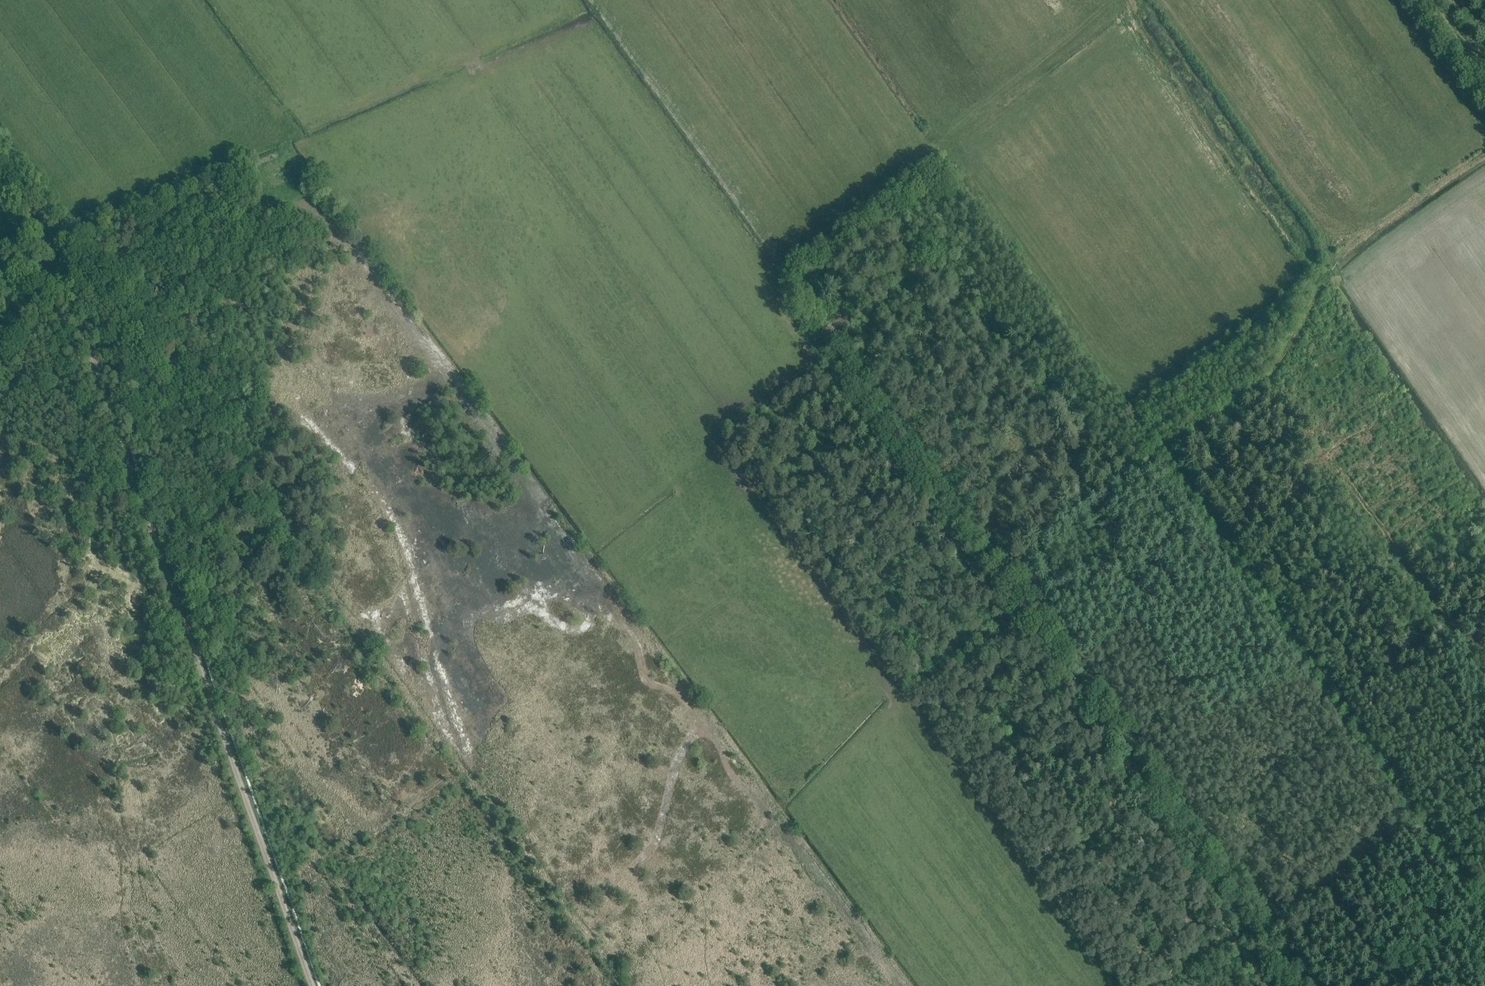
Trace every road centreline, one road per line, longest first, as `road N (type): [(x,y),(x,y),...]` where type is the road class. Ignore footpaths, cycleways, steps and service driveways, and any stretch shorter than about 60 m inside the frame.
road 1 (track): [(311,985),(45,233),(0,175)]
road 2 (track): [(1484,892),(1160,446),(1281,359),(1339,275)]
road 3 (track): [(827,382),(1272,985)]
road 4 (track): [(77,323),(182,289),(264,212),(283,208),(338,233),(355,228)]

